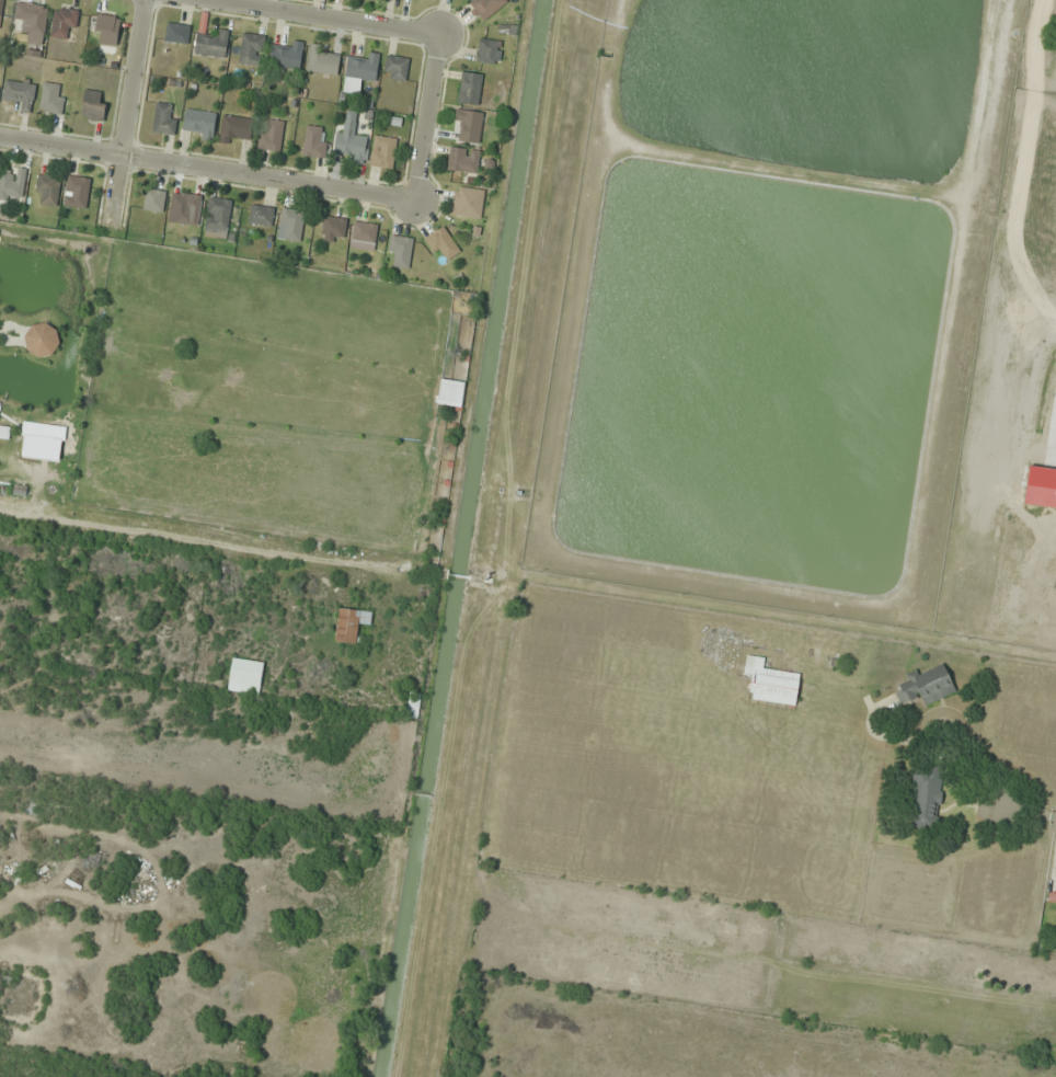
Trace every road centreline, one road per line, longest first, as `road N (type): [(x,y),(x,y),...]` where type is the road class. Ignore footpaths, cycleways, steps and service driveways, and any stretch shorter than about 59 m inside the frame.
road 1 (residential): [(0,138),(420,205)]
road 2 (residential): [(199,0),(446,37)]
road 3 (residential): [(147,0),(113,220)]
road 4 (residential): [(446,37),(420,205)]

